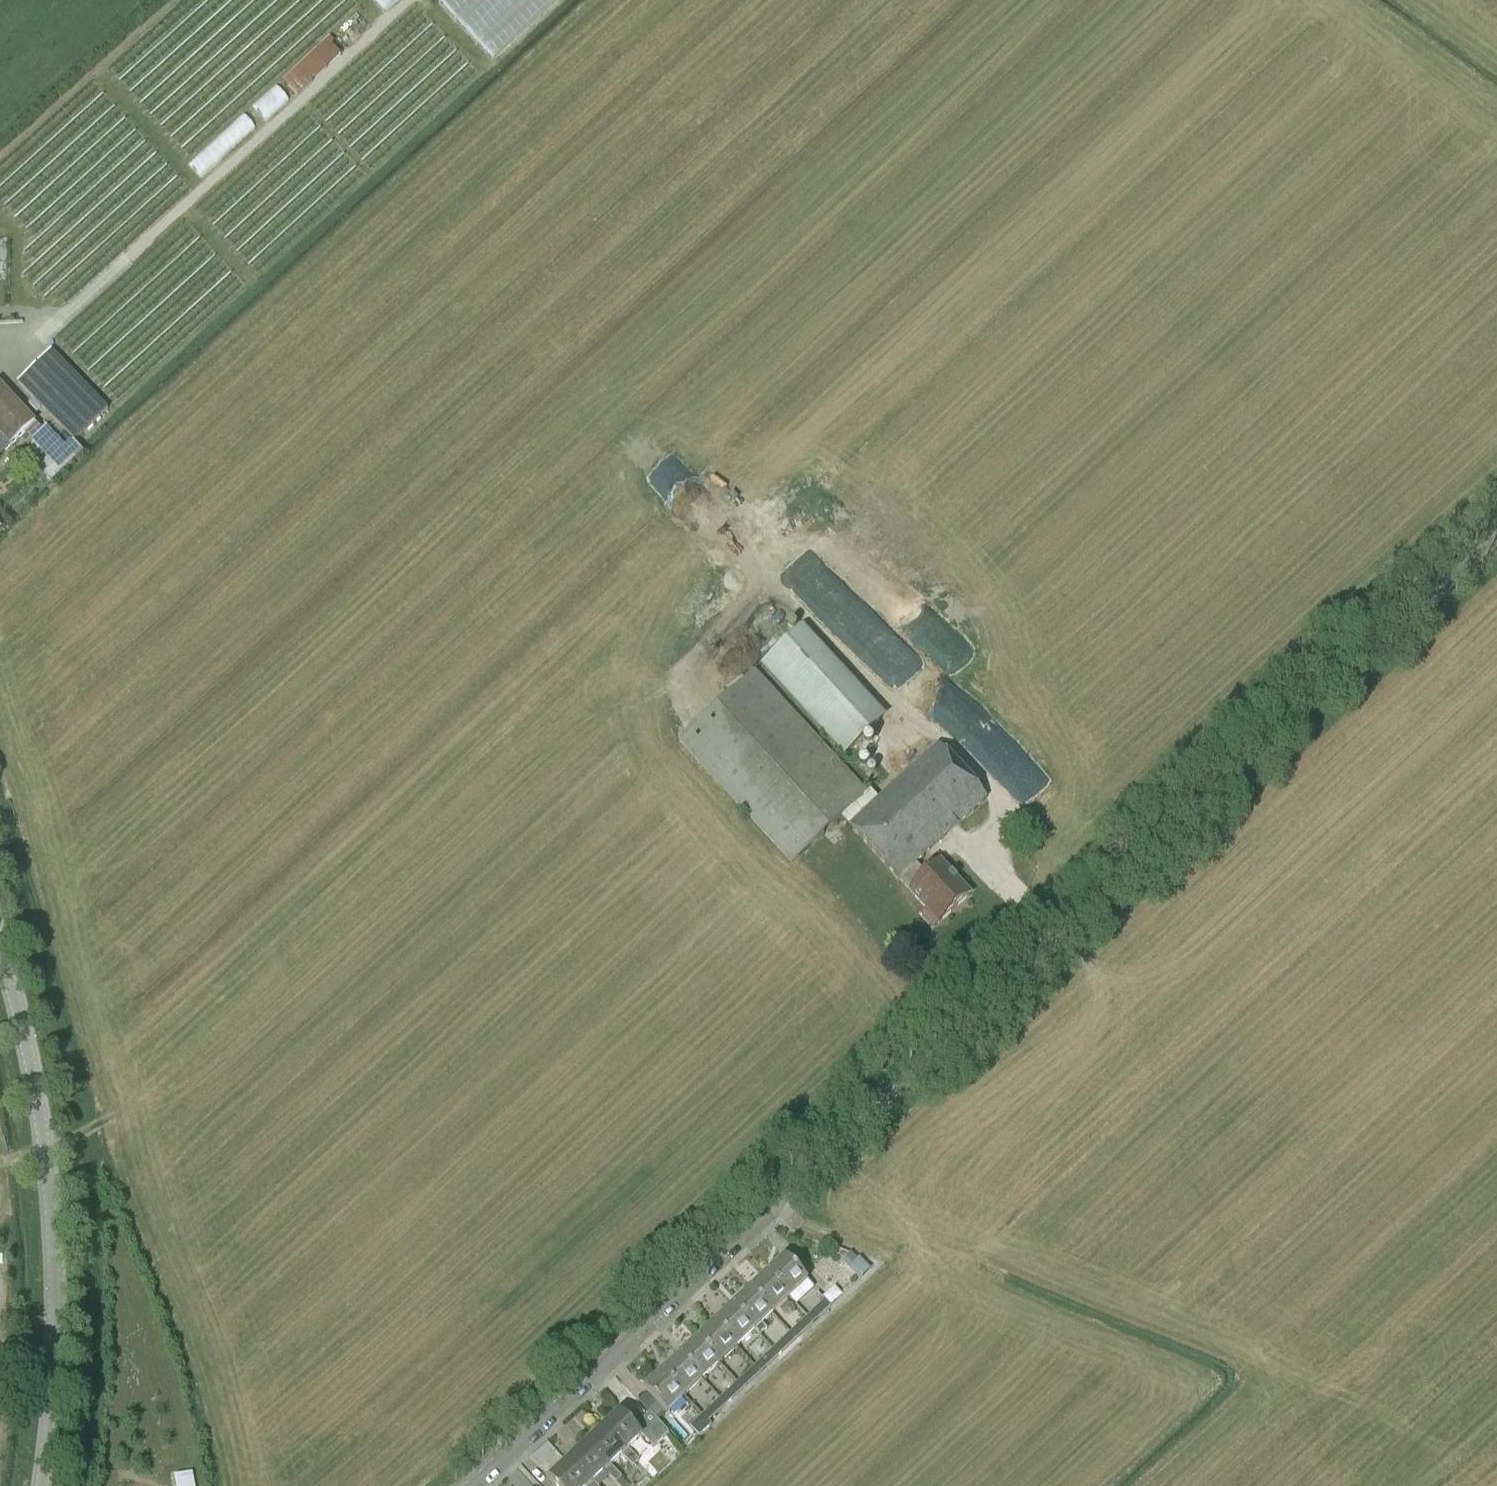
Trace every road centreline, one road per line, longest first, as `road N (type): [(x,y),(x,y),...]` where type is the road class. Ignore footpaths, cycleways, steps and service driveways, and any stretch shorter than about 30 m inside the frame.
road 1 (unclassified): [(774,1203),(1496,537)]
road 2 (tertiary): [(42,1485),(54,1368),(52,1230),(30,1066),(0,951)]
road 3 (residential): [(471,1485),(774,1203)]

